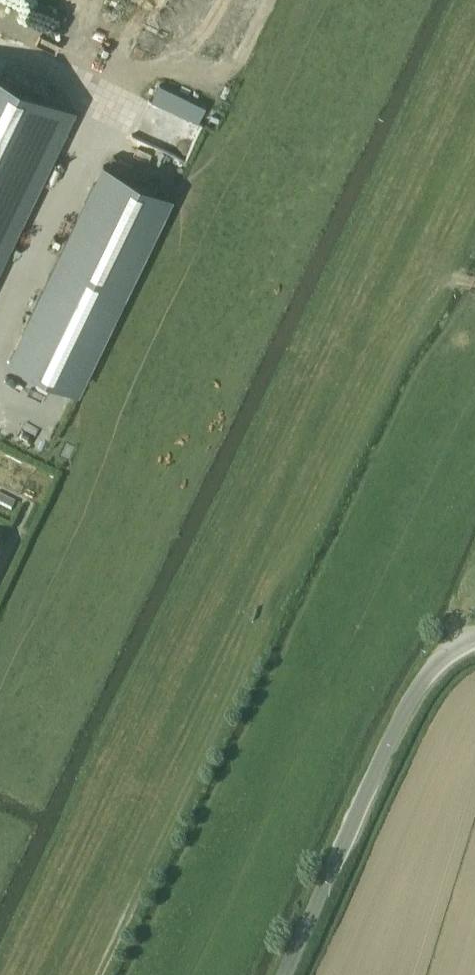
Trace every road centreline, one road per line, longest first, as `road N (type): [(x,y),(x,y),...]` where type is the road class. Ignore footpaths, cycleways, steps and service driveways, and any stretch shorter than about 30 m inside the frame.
road 1 (unclassified): [(282,974),(420,683),(444,655),(474,642)]

